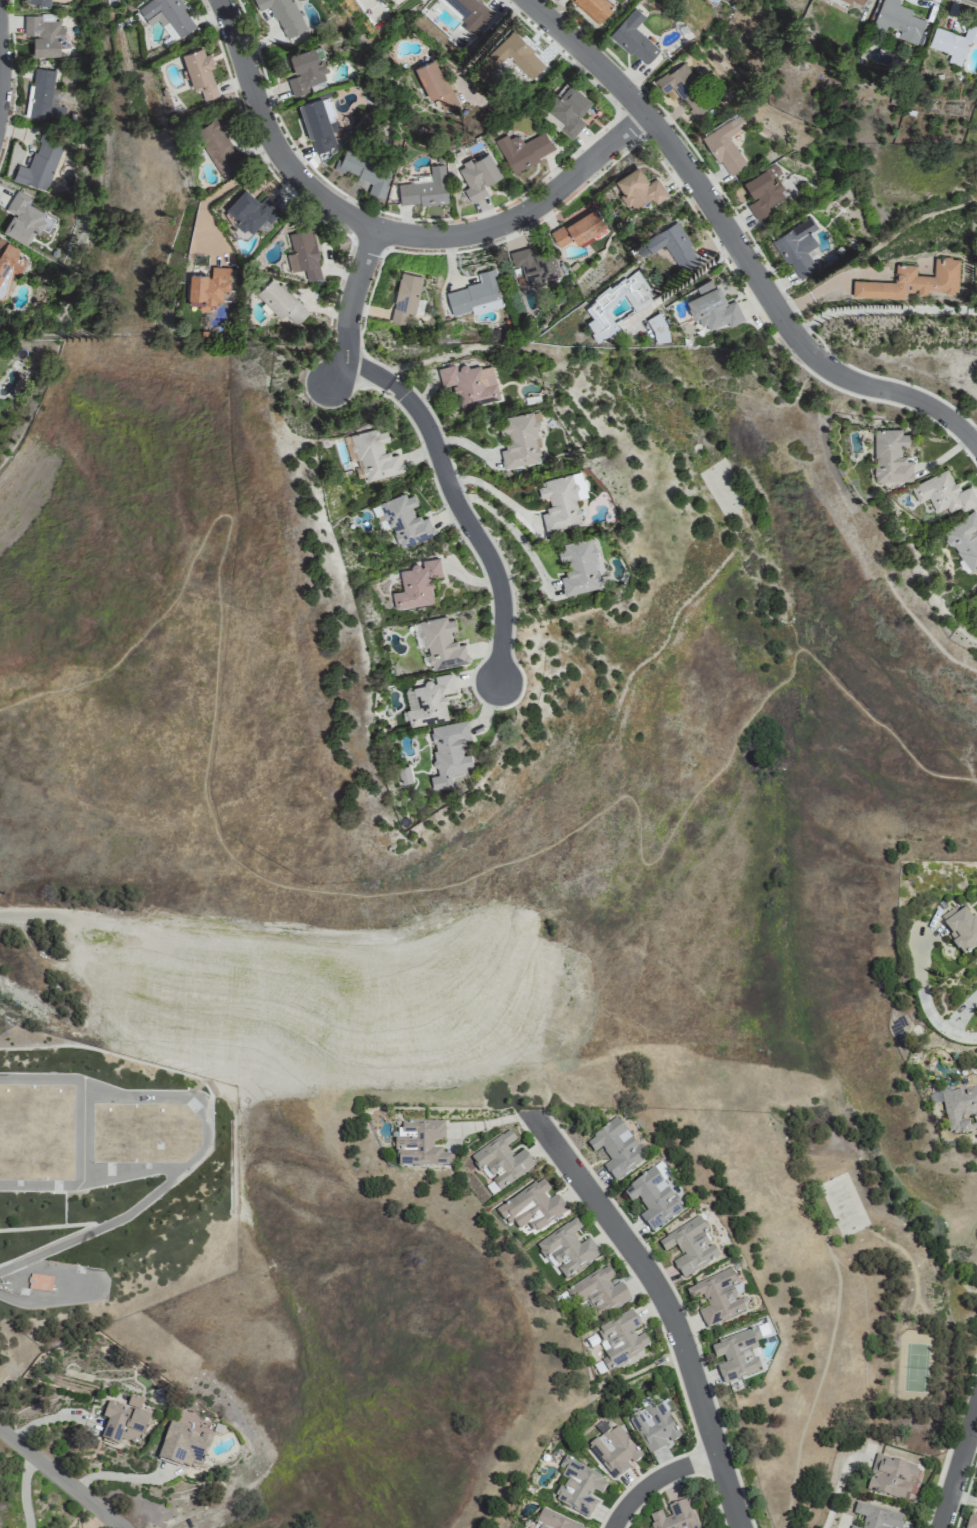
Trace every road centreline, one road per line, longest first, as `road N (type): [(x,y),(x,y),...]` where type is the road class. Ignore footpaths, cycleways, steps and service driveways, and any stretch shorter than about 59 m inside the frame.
road 1 (residential): [(529,0),(648,115),(808,350),(845,377),(932,405),(976,444)]
road 2 (residential): [(221,0),(286,160),(326,201),(379,228),(445,237),(508,224),(550,199),(648,115)]
road 3 (residential): [(501,684),(502,584),(434,438),(406,397),(349,365),(355,306),(379,228)]
road 4 (residential): [(747,1527),(667,1297),(532,1110)]
road 5 (track): [(0,917),(208,934),(413,932)]
road 6 (residential): [(123,1527),(0,1429)]
road 7 (residential): [(724,1457),(666,1479),(620,1527)]
road 8 (residential): [(939,1527),(976,1405)]

